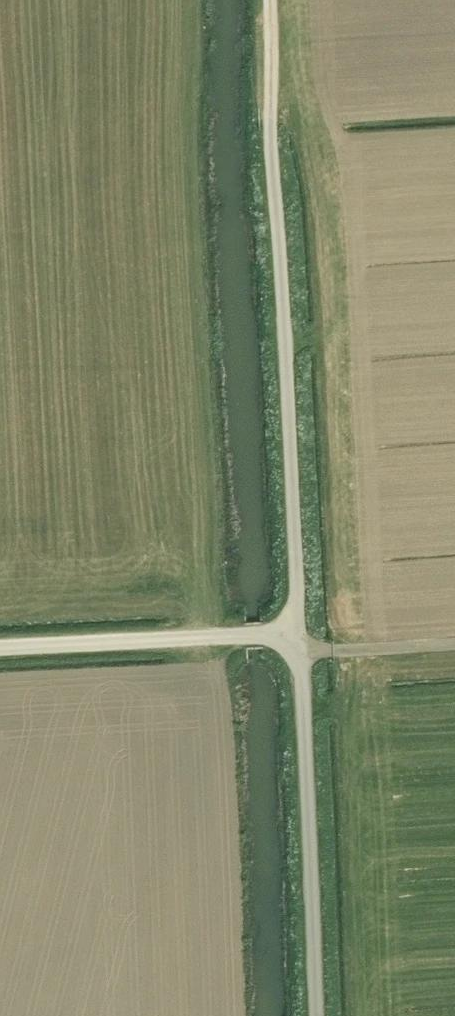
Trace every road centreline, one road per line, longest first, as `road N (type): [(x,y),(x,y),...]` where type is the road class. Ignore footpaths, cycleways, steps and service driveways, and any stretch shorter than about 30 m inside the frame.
road 1 (unclassified): [(298,632),(272,124)]
road 2 (unclassified): [(319,1015),(298,632)]
road 3 (unclassified): [(298,632),(0,647)]
road 4 (track): [(265,0),(272,124)]

